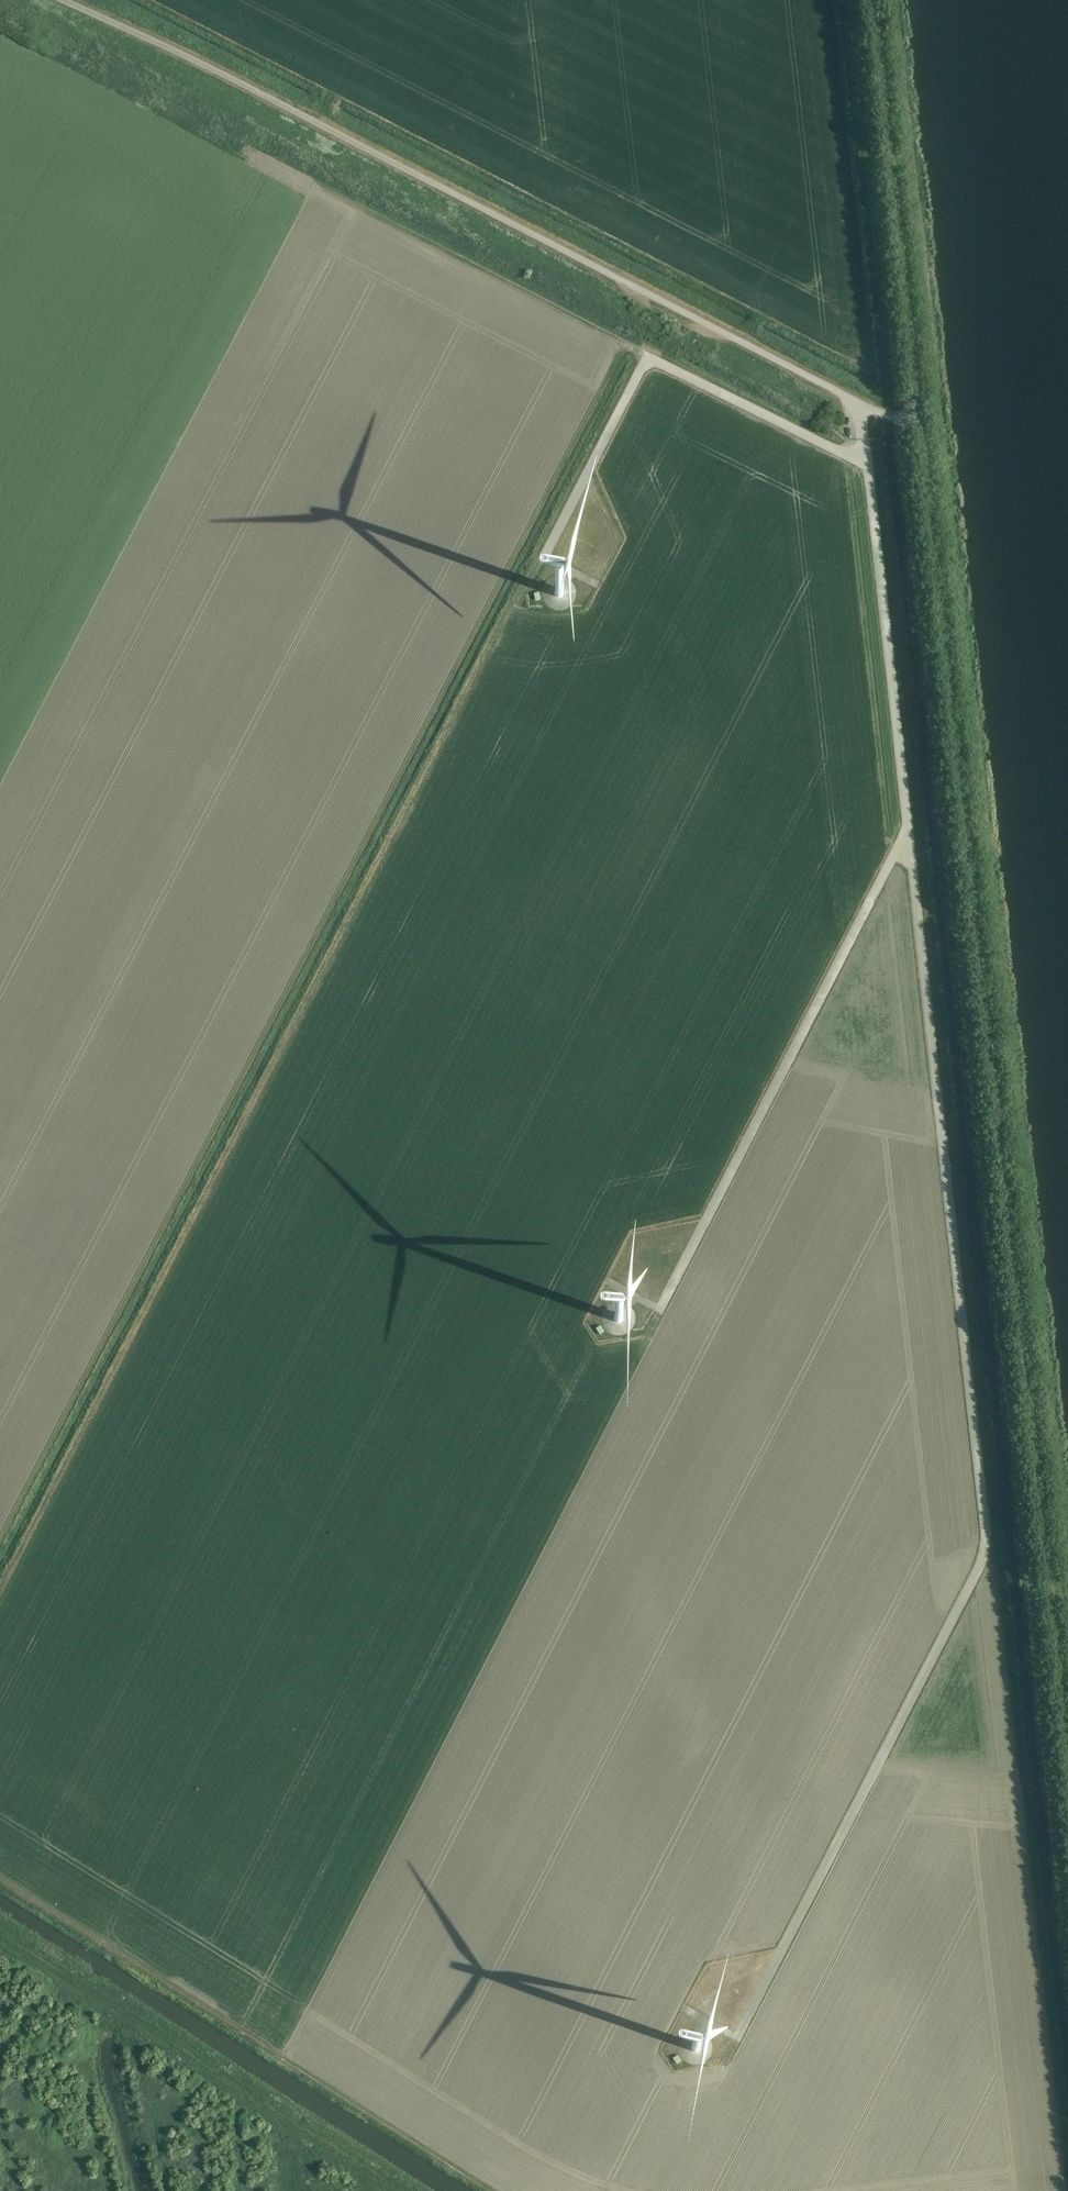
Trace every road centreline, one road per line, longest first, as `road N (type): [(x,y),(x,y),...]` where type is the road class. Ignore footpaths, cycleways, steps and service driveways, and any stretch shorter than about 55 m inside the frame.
road 1 (unclassified): [(1067,1703),(917,420)]
road 2 (unclassified): [(917,420),(864,405),(59,0)]
road 3 (unclassified): [(917,420),(873,0)]

